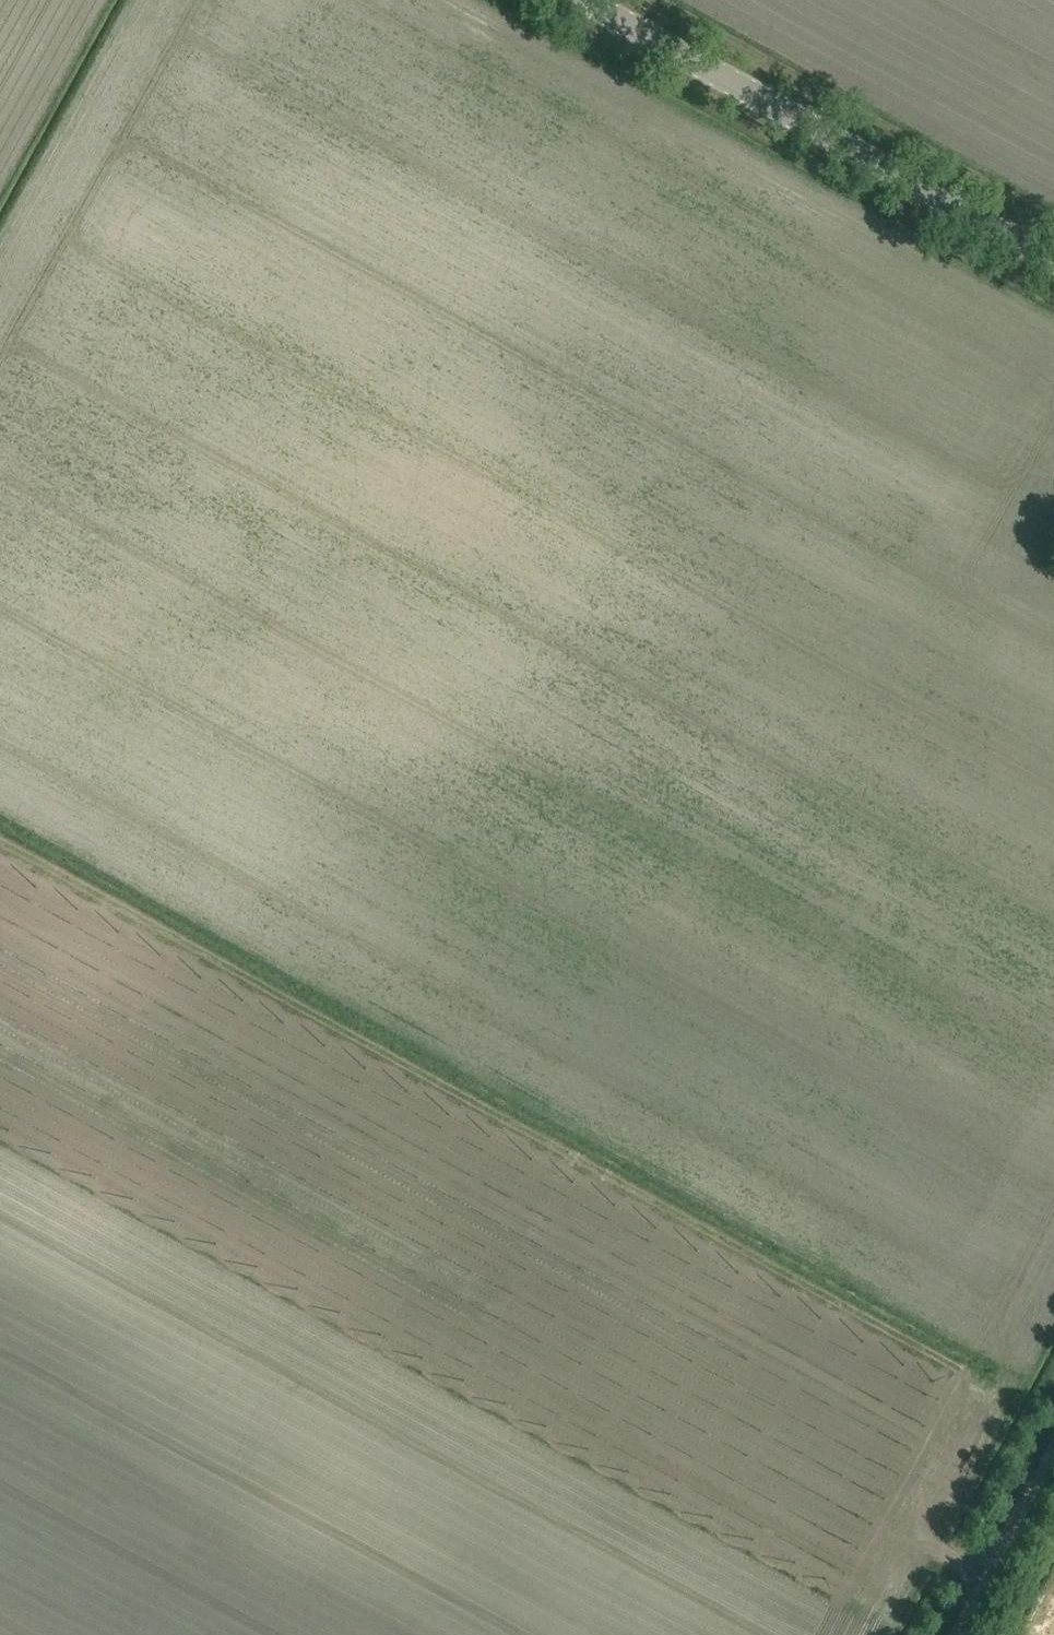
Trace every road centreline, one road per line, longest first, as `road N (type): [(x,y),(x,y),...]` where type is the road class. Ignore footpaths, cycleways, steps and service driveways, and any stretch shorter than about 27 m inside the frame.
road 1 (unclassified): [(1053,261),(581,0)]
road 2 (unclassified): [(954,1634),(1053,1449)]

